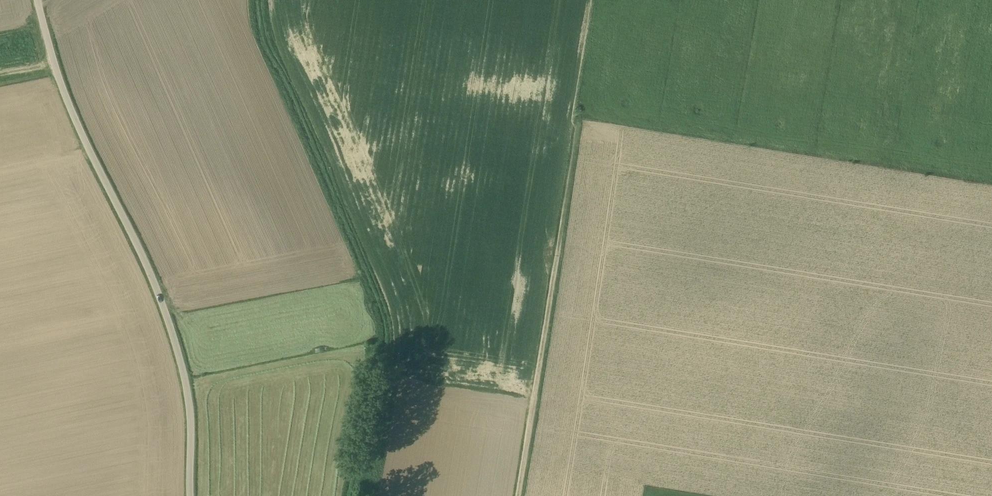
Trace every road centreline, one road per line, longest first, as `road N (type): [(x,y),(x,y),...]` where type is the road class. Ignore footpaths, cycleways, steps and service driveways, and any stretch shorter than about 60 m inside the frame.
road 1 (unclassified): [(190,495),(191,416),(175,342),(66,96),(38,0)]
road 2 (track): [(518,495),(579,121)]

